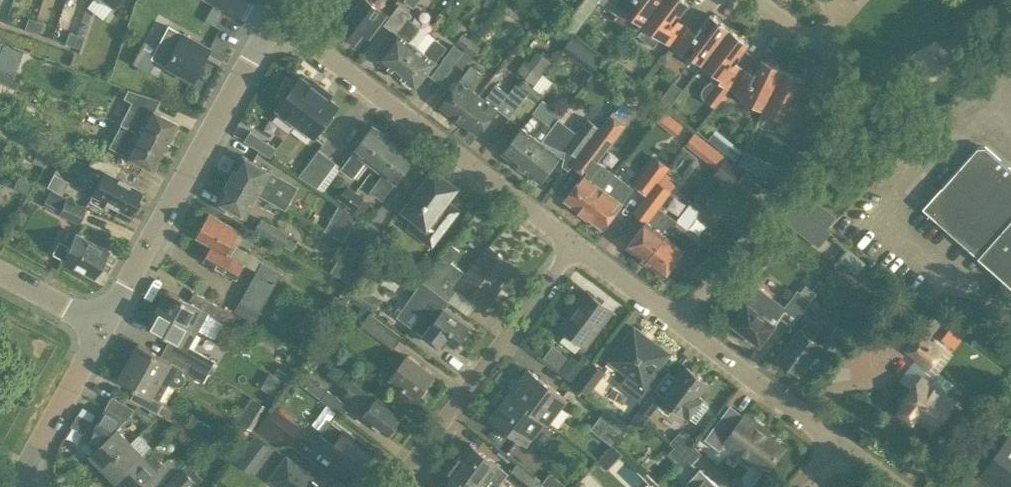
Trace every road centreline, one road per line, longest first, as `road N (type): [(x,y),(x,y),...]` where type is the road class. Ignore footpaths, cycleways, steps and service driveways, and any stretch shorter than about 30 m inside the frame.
road 1 (residential): [(574,244),(310,45),(270,23)]
road 2 (residential): [(102,327),(270,23)]
road 3 (residential): [(827,36),(843,92),(837,127),(682,323)]
road 4 (residential): [(395,486),(574,244)]
road 5 (residential): [(837,443),(682,323)]
road 6 (residential): [(21,477),(102,327)]
road 7 (residential): [(682,323),(574,244)]

